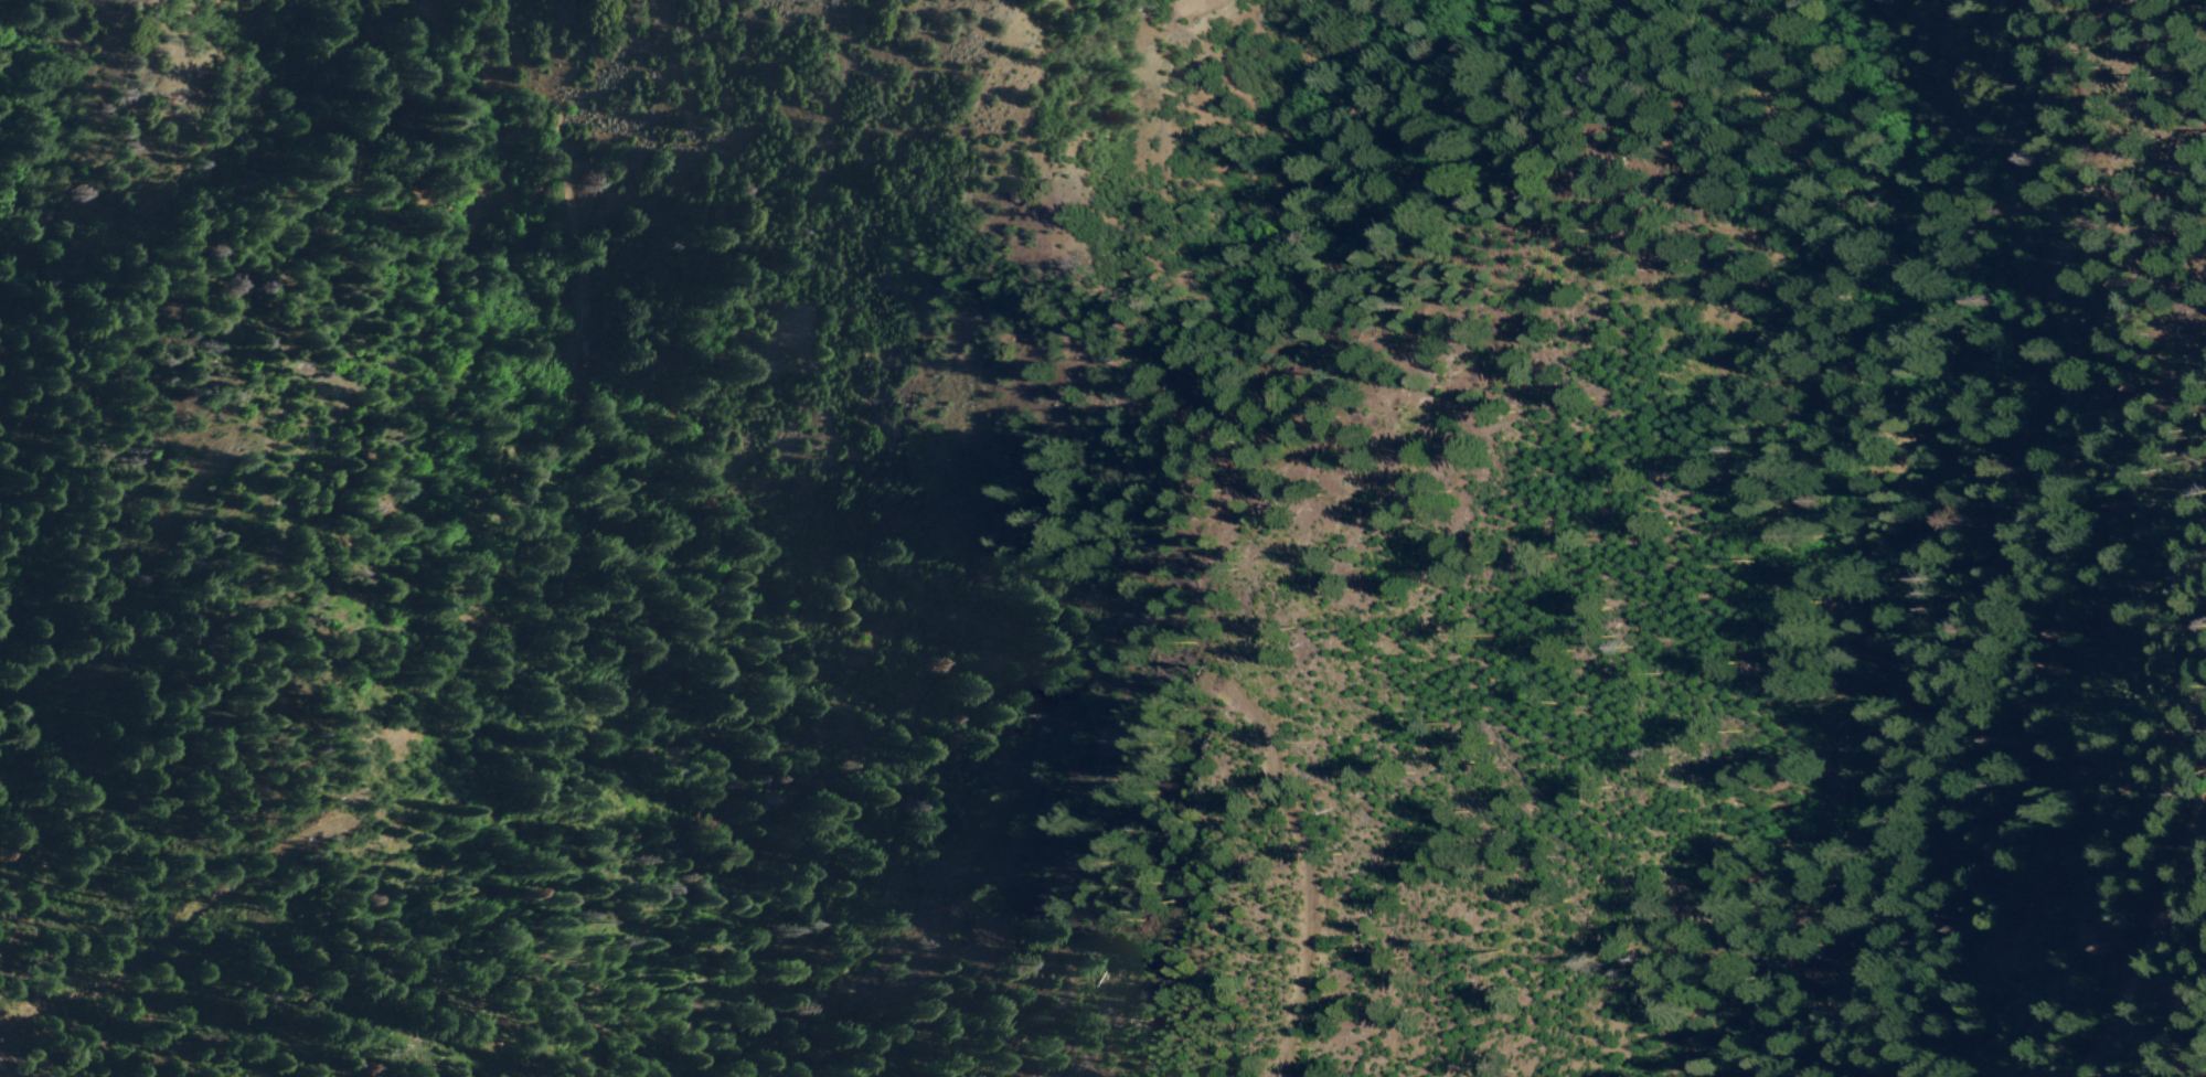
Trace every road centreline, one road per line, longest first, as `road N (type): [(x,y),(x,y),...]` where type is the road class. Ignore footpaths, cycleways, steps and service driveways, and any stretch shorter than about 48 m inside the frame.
road 1 (track): [(2050,1076),(2205,824)]

